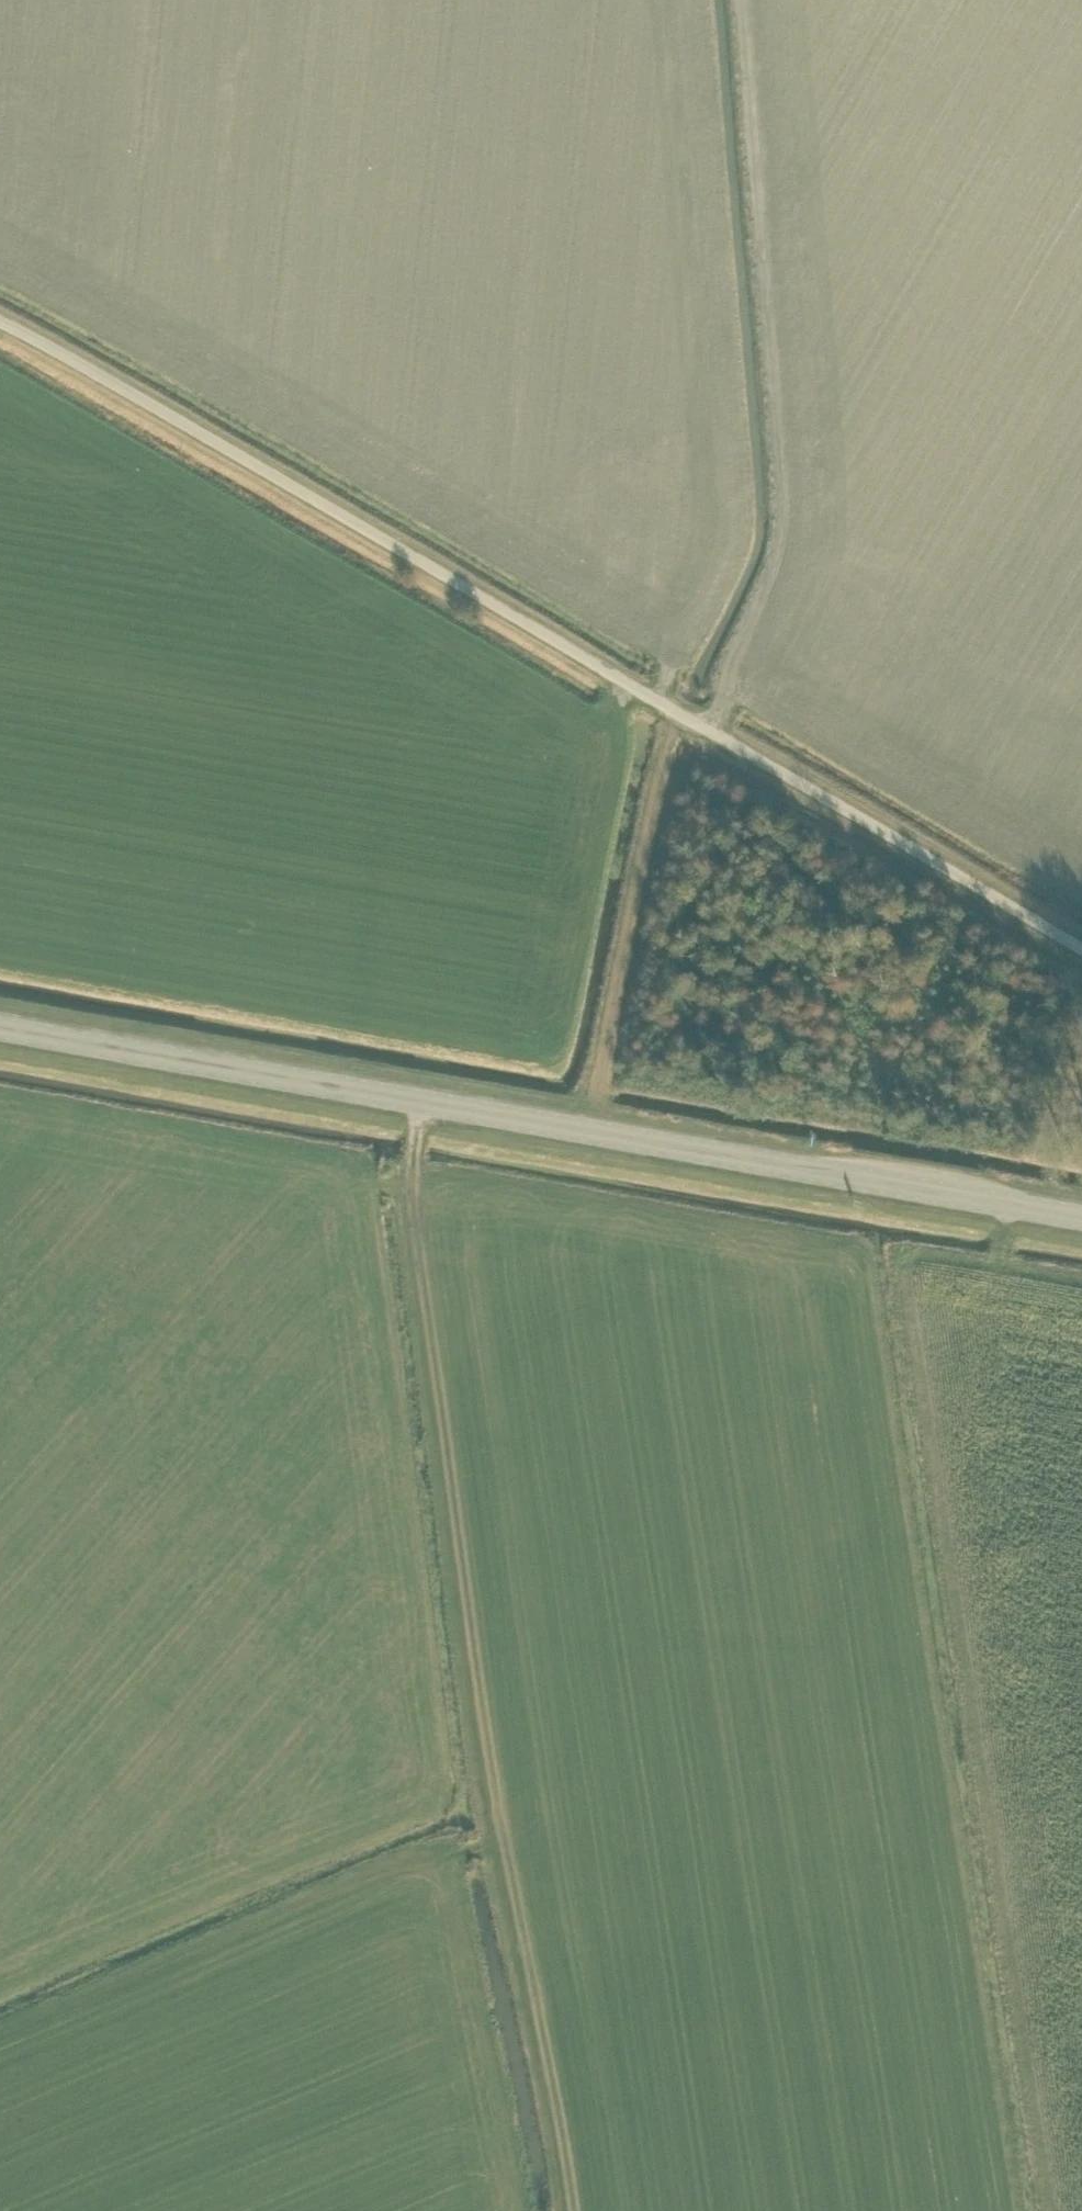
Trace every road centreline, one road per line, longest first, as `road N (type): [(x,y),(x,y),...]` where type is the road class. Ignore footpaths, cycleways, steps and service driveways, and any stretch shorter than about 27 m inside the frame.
road 1 (unclassified): [(1081,949),(0,320)]
road 2 (primary): [(1081,1217),(0,1029)]
road 3 (track): [(714,733),(737,659),(768,600),(790,502),(746,0)]

